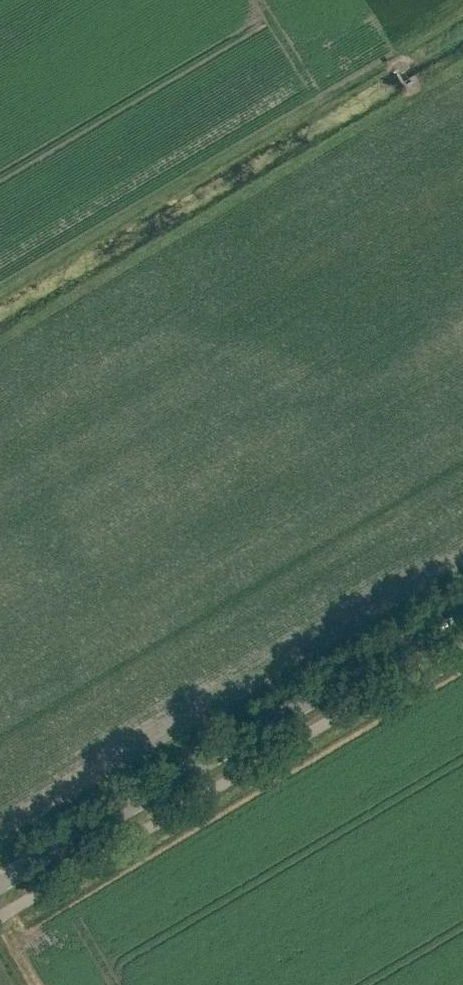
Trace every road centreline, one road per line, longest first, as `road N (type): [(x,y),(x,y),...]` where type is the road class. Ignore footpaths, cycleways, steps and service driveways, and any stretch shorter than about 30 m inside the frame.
road 1 (secondary): [(0,881),(462,612)]

